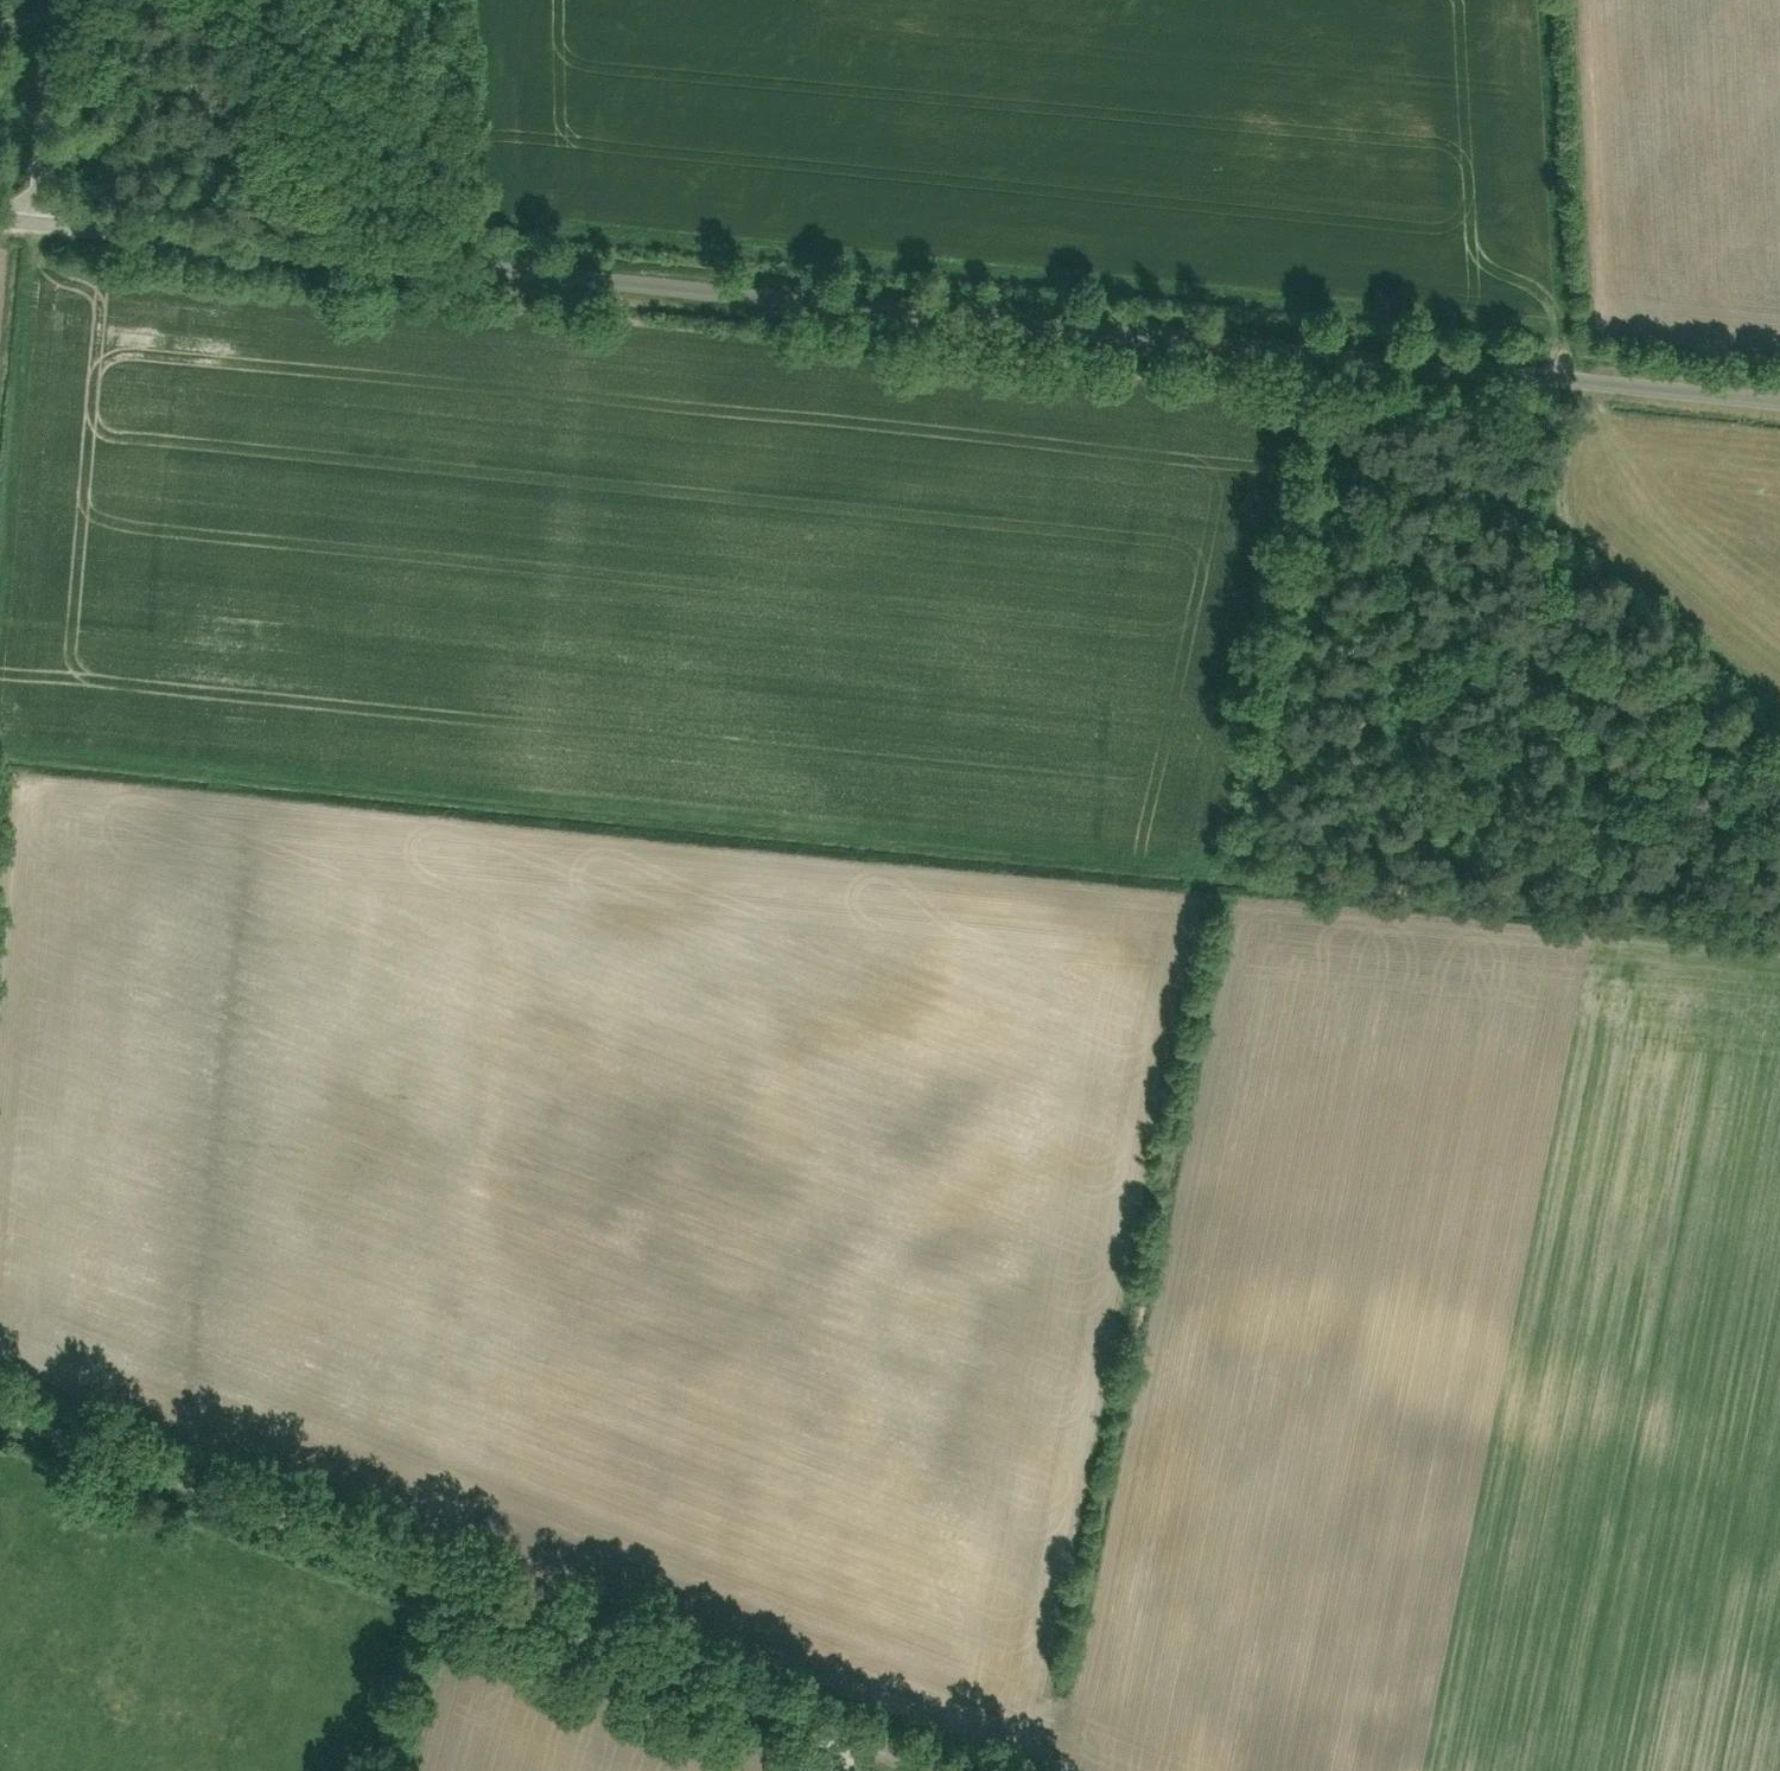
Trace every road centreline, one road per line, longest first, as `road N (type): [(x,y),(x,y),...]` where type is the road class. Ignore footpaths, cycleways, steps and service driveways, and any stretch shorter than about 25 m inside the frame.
road 1 (unclassified): [(1779,401),(0,218)]
road 2 (unclassified): [(895,1770),(0,1412)]

